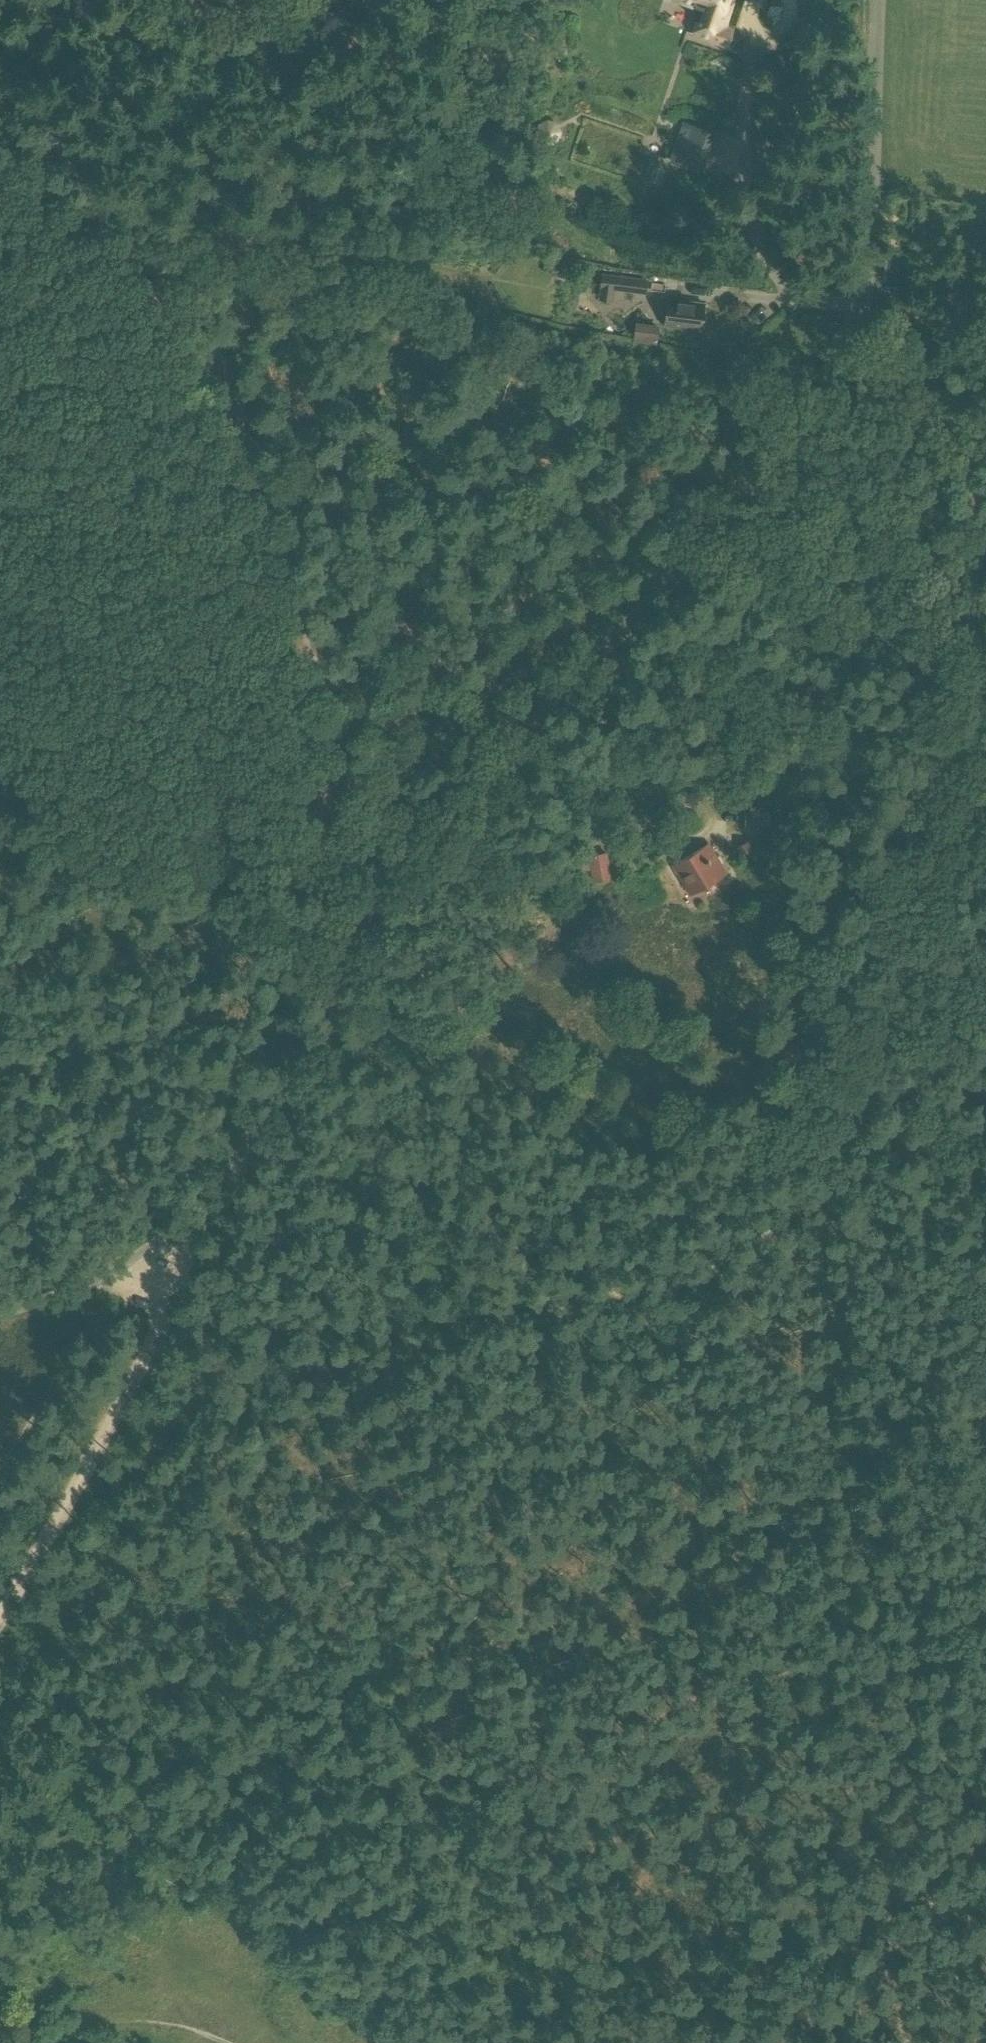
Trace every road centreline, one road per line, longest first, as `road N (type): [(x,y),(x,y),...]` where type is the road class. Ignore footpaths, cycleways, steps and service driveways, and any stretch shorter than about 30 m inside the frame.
road 1 (unclassified): [(0,1316),(179,1262),(419,818),(450,783),(607,651),(825,397),(847,365),(864,307),(881,0)]
road 2 (track): [(179,1262),(184,1305),(245,1320),(456,1315),(626,1292),(699,1386),(882,1534),(985,1641)]
road 3 (track): [(0,86),(124,203),(184,289),(250,450),(387,868)]
road 4 (track): [(985,1100),(933,1155),(855,1167),(757,1244),(693,1276),(626,1292)]
road 5 (track): [(864,307),(796,306),(780,295),(761,248),(746,99),(775,0)]
road 6 (track): [(0,1602),(77,1468),(179,1262)]
road 7 (track): [(847,365),(944,577),(985,701)]
road 8 (track): [(175,276),(110,247),(32,170),(0,151)]
road 9 (track): [(676,836),(590,787),(524,719)]

